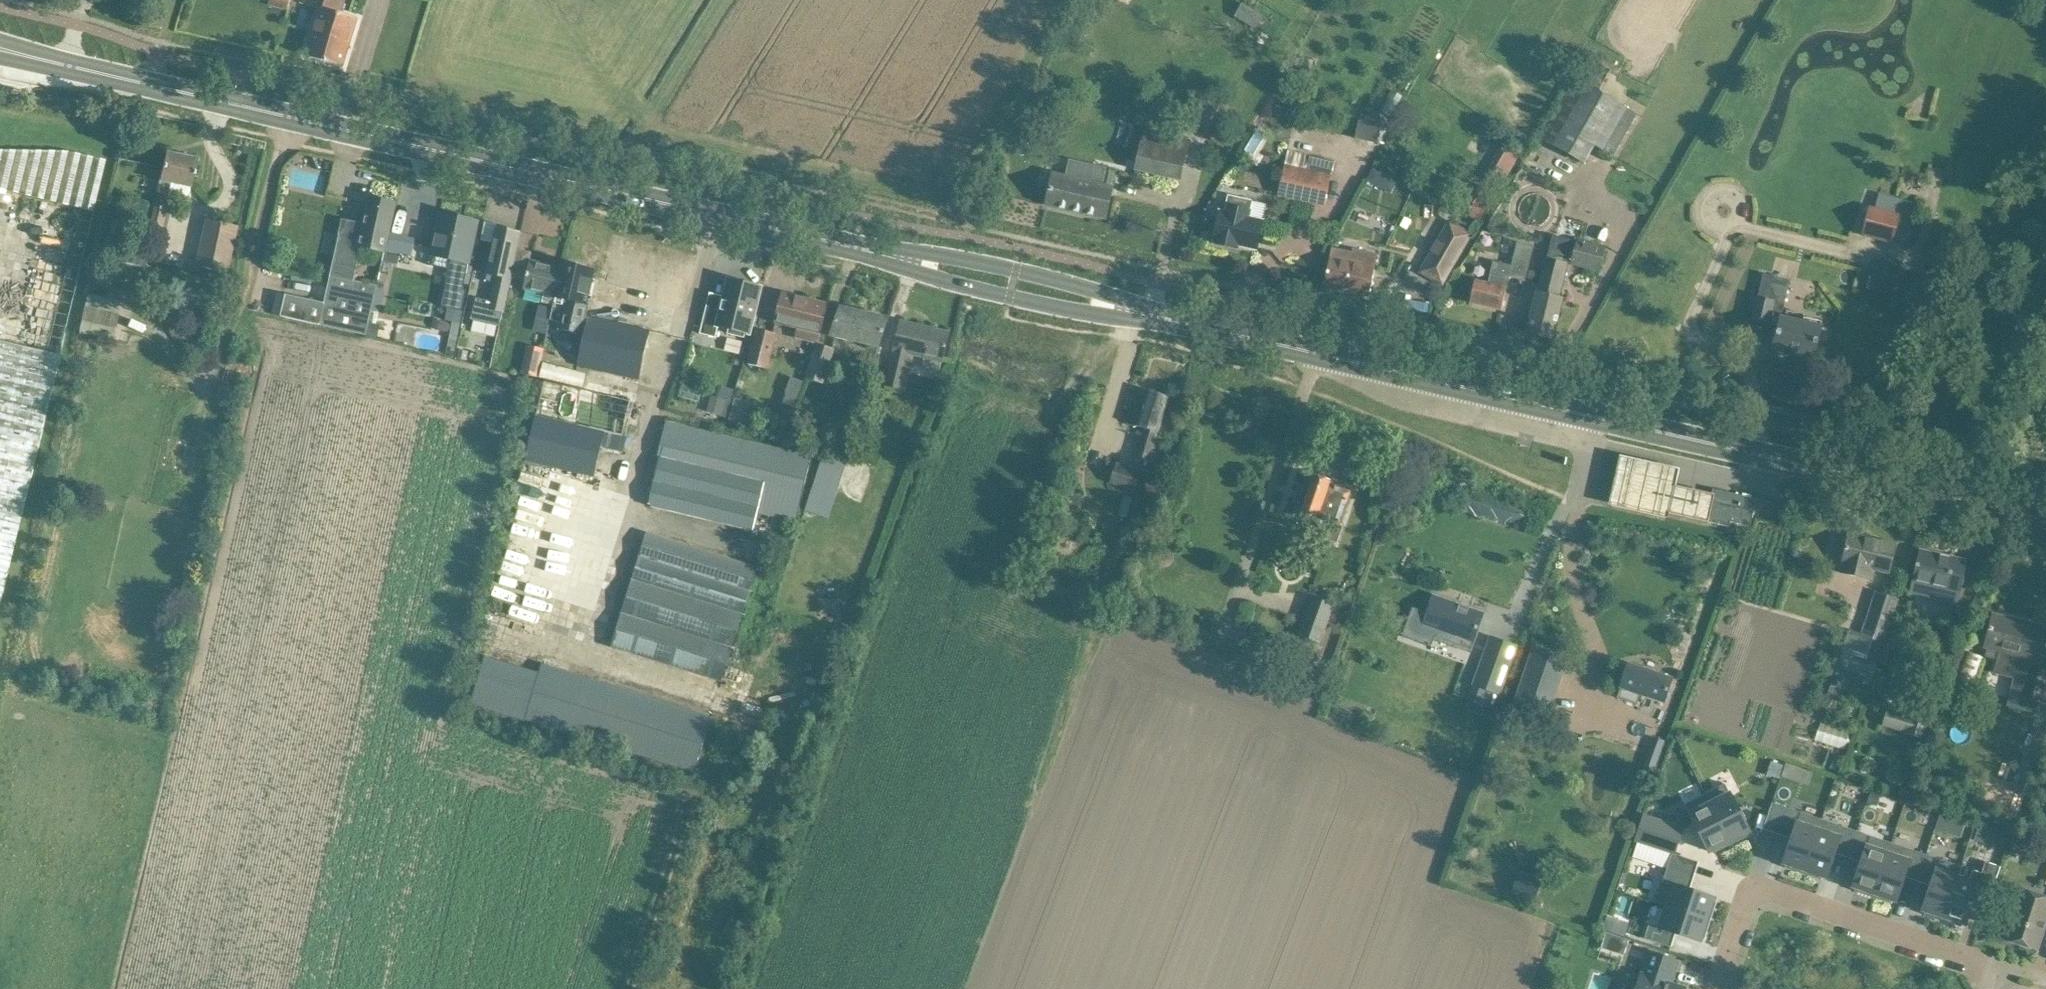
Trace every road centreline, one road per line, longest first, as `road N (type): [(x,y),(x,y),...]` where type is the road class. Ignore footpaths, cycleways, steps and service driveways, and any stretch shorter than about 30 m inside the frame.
road 1 (secondary): [(907,260),(0,49)]
road 2 (secondary): [(2045,519),(1139,313)]
road 3 (residential): [(1714,988),(1747,896),(1763,888),(1996,969)]
road 4 (secondary): [(1139,313),(1092,287),(952,257),(907,260)]
road 5 (secondary): [(907,260),(985,289),(1139,313)]

